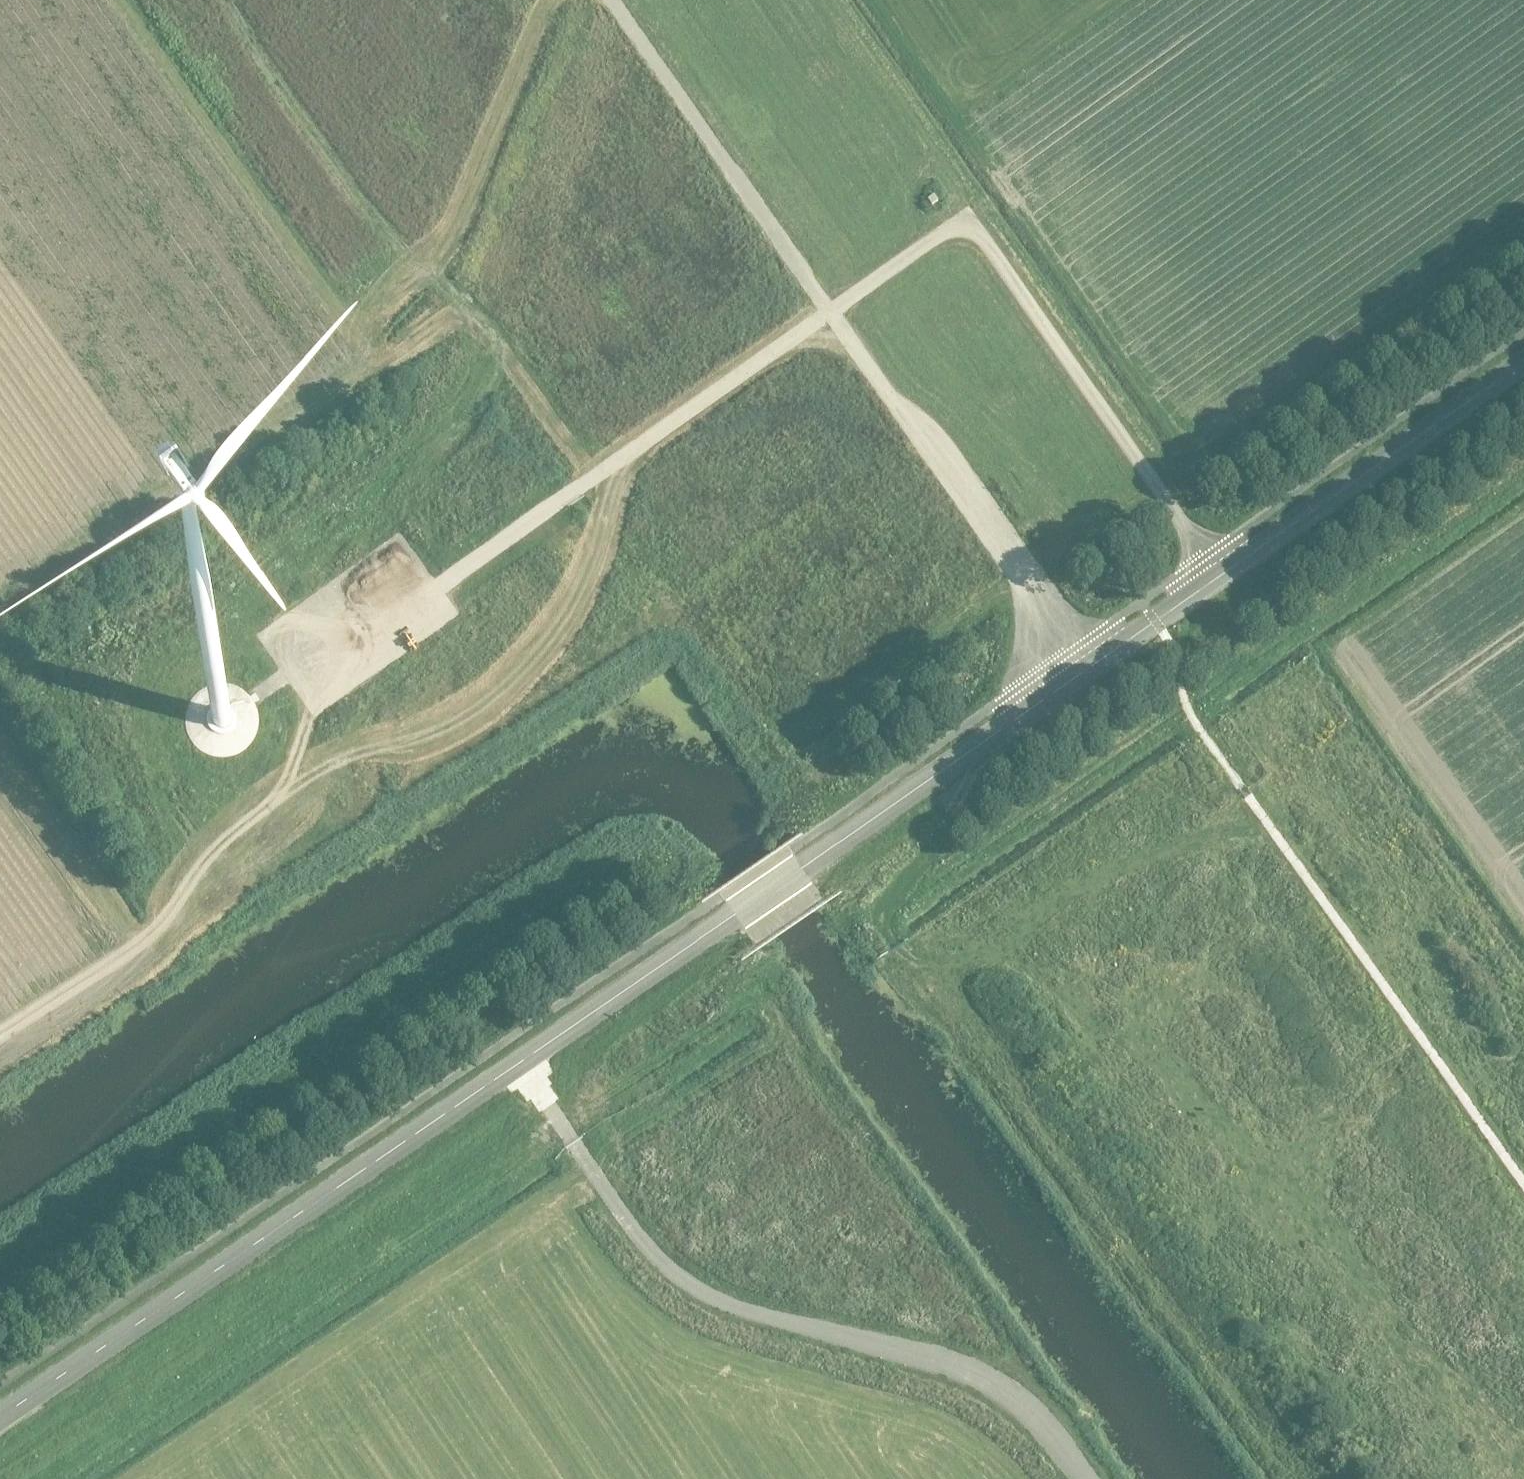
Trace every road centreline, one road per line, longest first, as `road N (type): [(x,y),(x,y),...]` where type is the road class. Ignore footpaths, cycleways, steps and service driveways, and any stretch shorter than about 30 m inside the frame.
road 1 (unclassified): [(0,1415),(808,863),(1523,358)]

